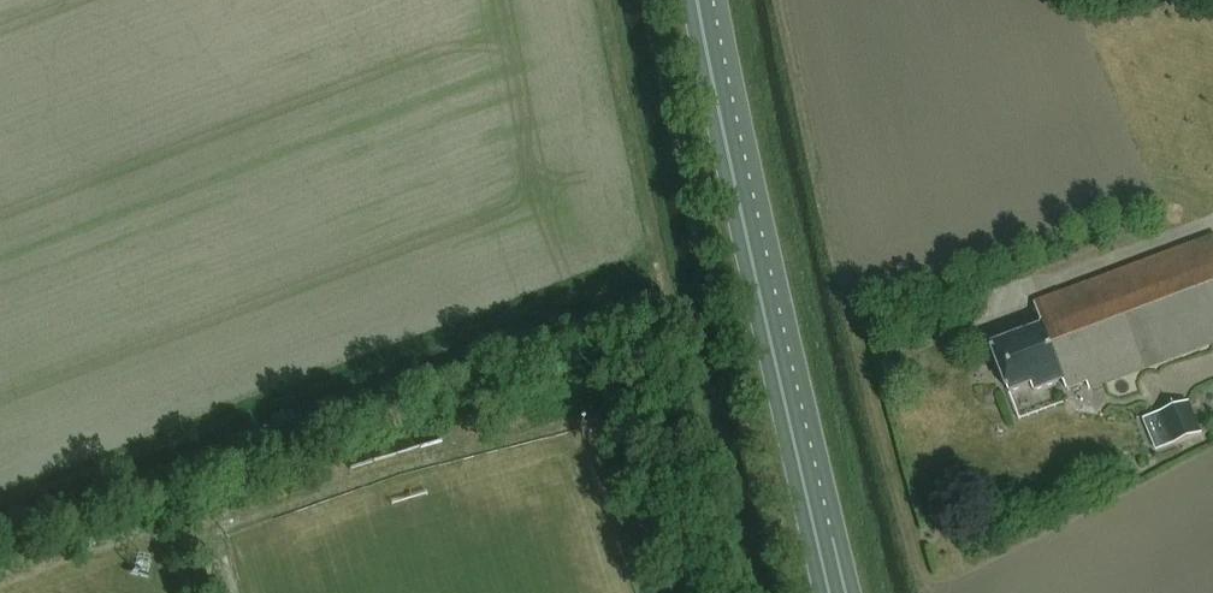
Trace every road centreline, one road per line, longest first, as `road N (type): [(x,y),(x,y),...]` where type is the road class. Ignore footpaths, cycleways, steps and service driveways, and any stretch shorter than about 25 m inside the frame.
road 1 (trunk): [(836,592),(753,291),(696,0)]

